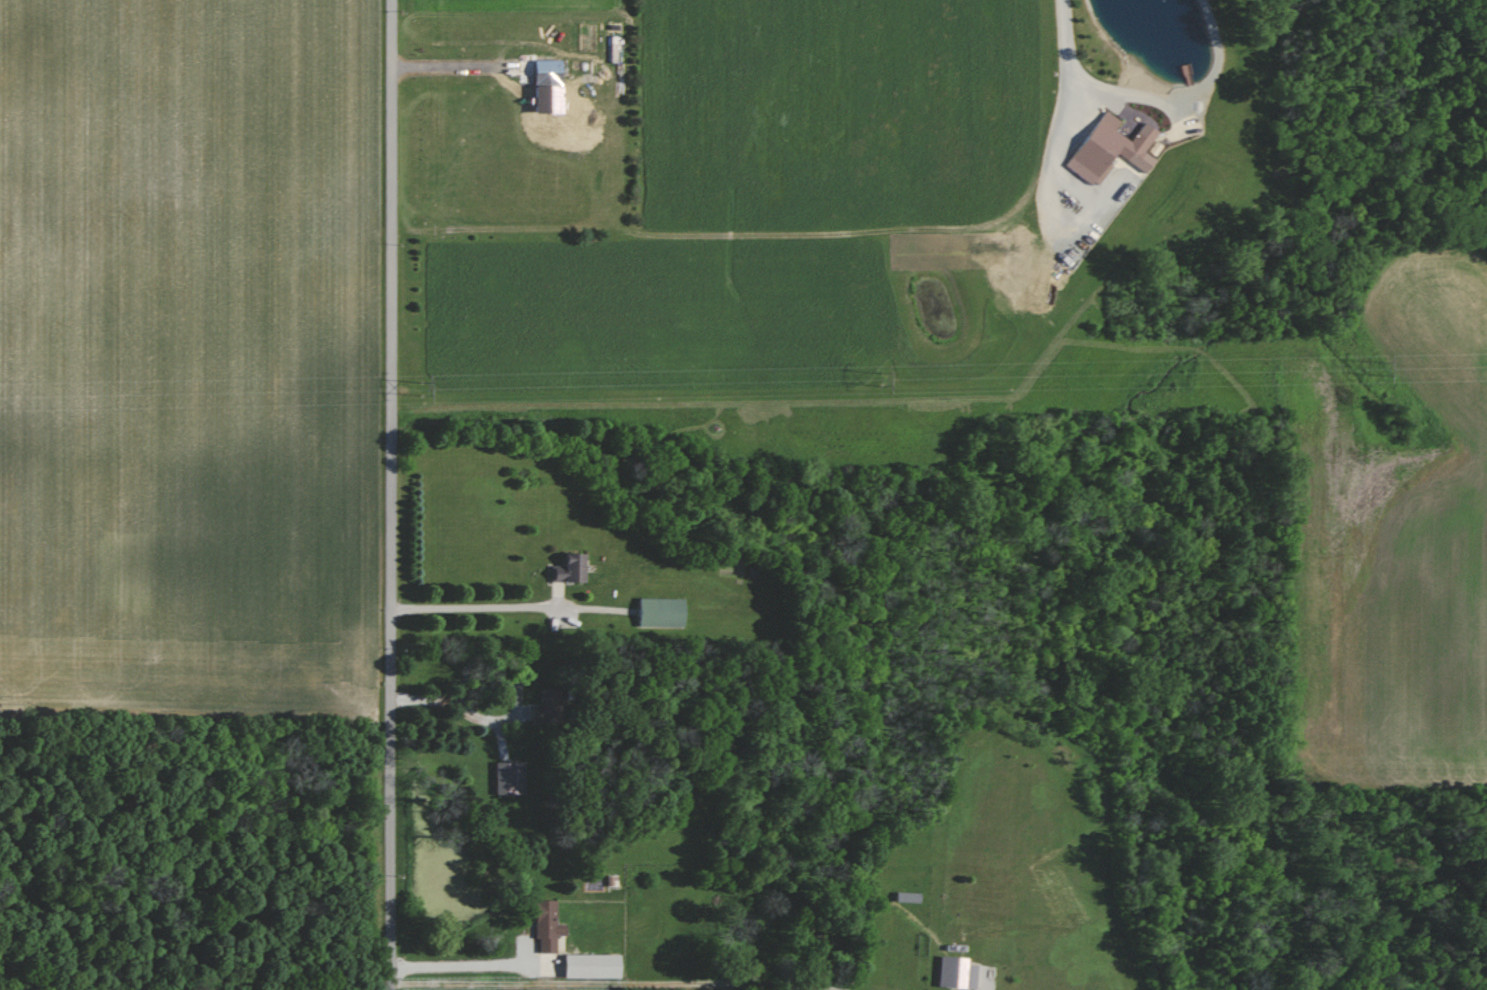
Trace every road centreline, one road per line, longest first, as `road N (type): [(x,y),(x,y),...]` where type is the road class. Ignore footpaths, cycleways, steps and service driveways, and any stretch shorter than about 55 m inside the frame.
road 1 (residential): [(391,989),(392,0)]

